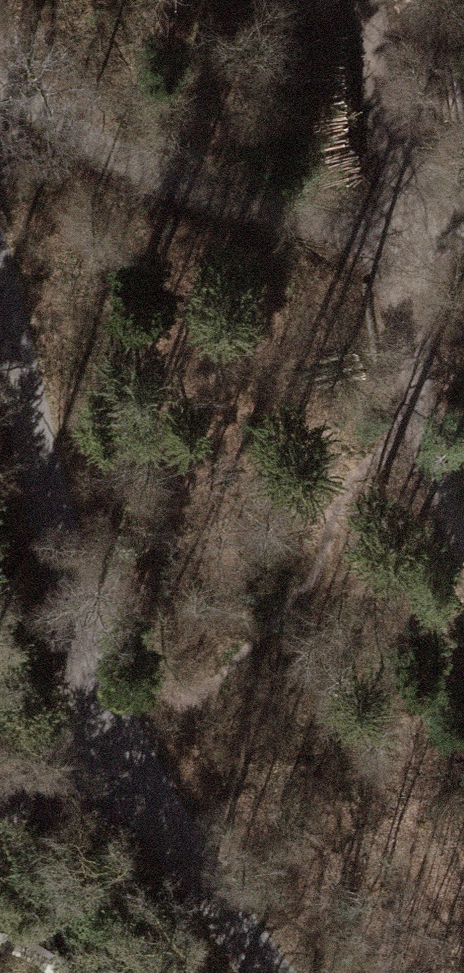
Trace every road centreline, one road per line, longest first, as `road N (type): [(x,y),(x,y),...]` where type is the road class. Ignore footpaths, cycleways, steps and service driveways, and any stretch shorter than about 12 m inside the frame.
road 1 (residential): [(0,281),(117,717)]
road 2 (track): [(0,83),(95,148),(224,205),(409,236)]
road 3 (residential): [(117,717),(167,817),(271,972)]
road 4 (track): [(409,236),(439,449),(463,520)]
road 5 (track): [(363,0),(409,236)]
road 6 (residential): [(0,819),(117,717)]

